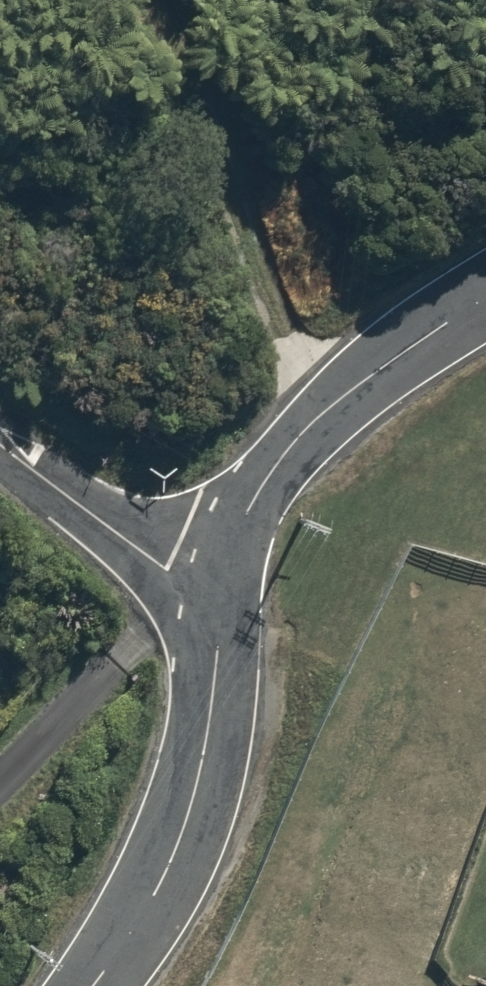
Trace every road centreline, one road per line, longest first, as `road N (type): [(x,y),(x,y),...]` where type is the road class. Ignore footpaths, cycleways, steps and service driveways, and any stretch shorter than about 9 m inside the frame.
road 1 (unclassified): [(189,589),(214,636),(210,706),(189,809),(151,903),(92,985)]
road 2 (unclassified): [(485,300),(329,414),(189,589)]
road 3 (unclassified): [(0,443),(189,589)]

